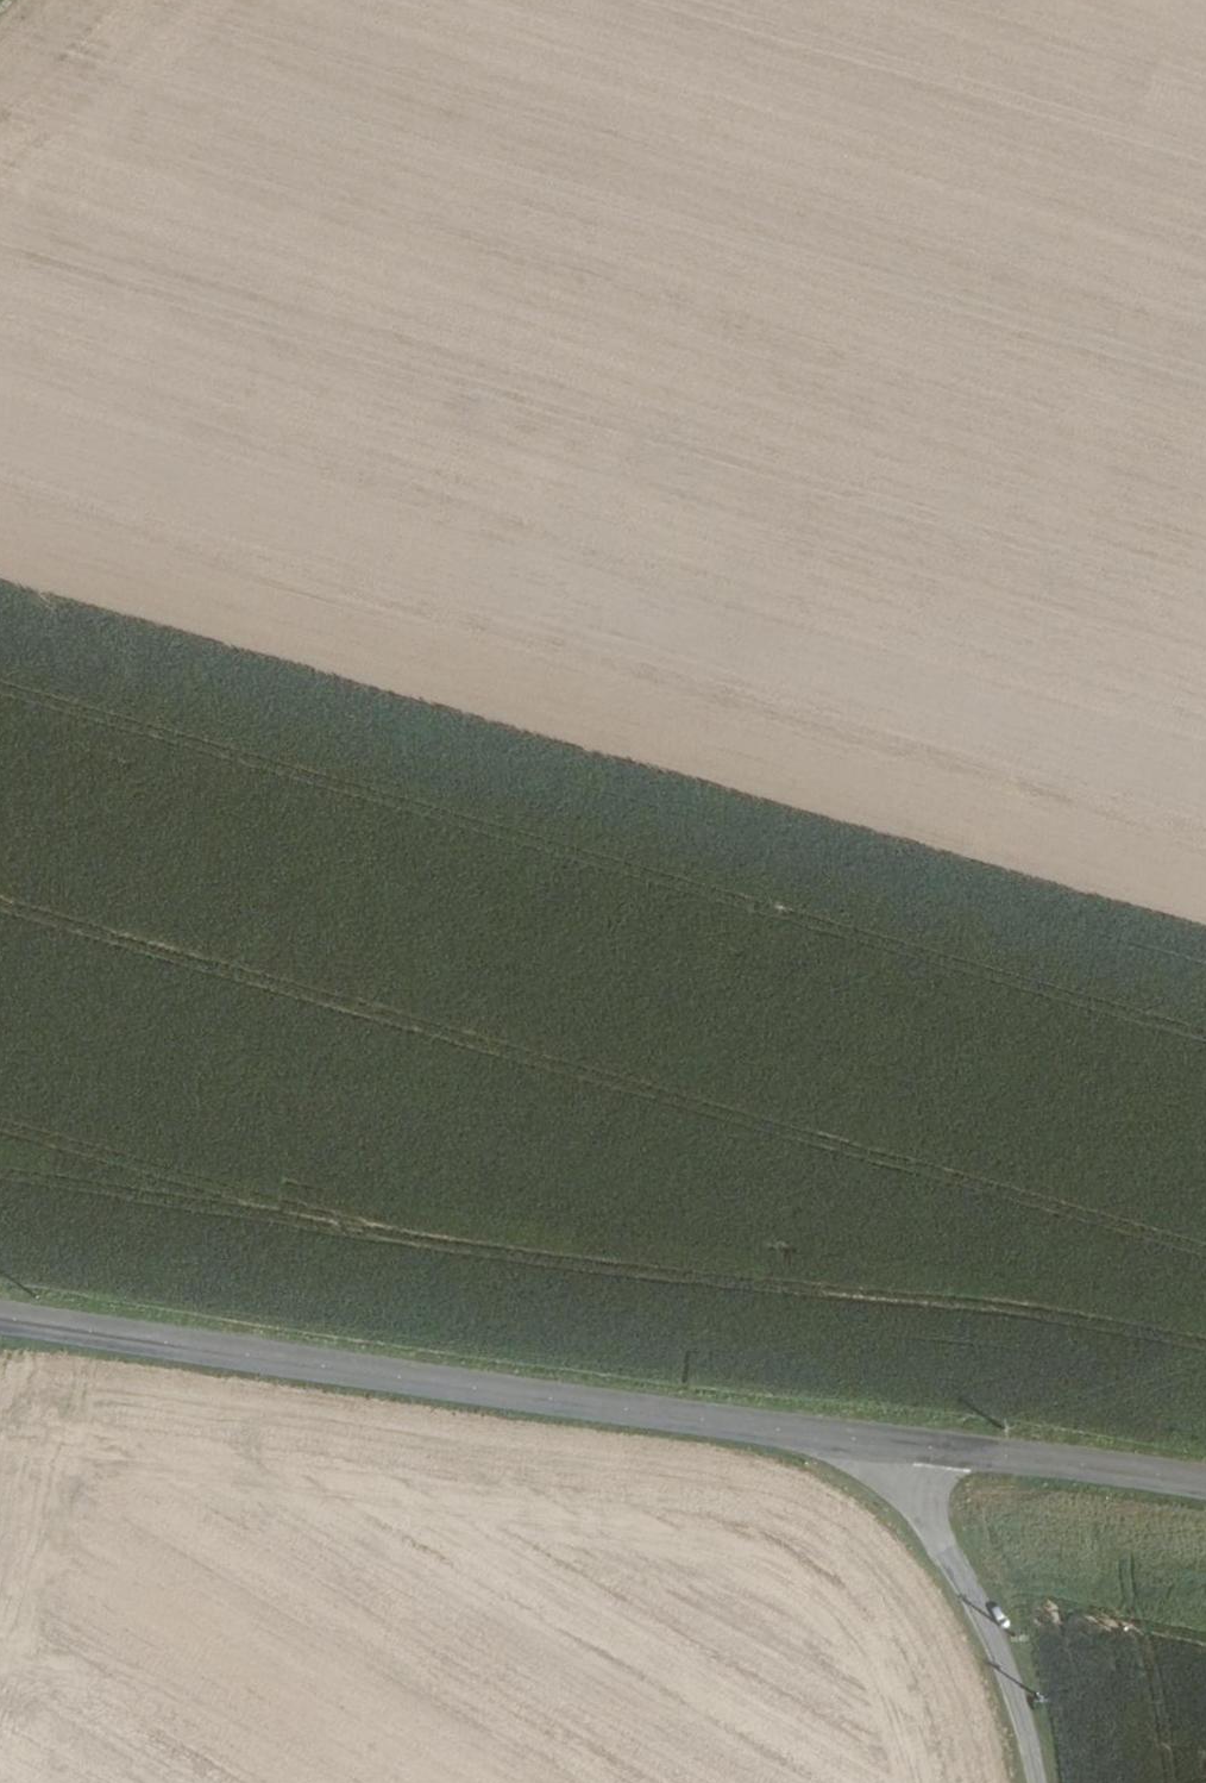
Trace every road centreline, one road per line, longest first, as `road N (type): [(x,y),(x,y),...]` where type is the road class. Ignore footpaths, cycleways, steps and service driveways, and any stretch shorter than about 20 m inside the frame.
road 1 (tertiary): [(1205,1486),(0,1317)]
road 2 (track): [(909,1446),(914,1491),(1010,1682),(1039,1782)]

